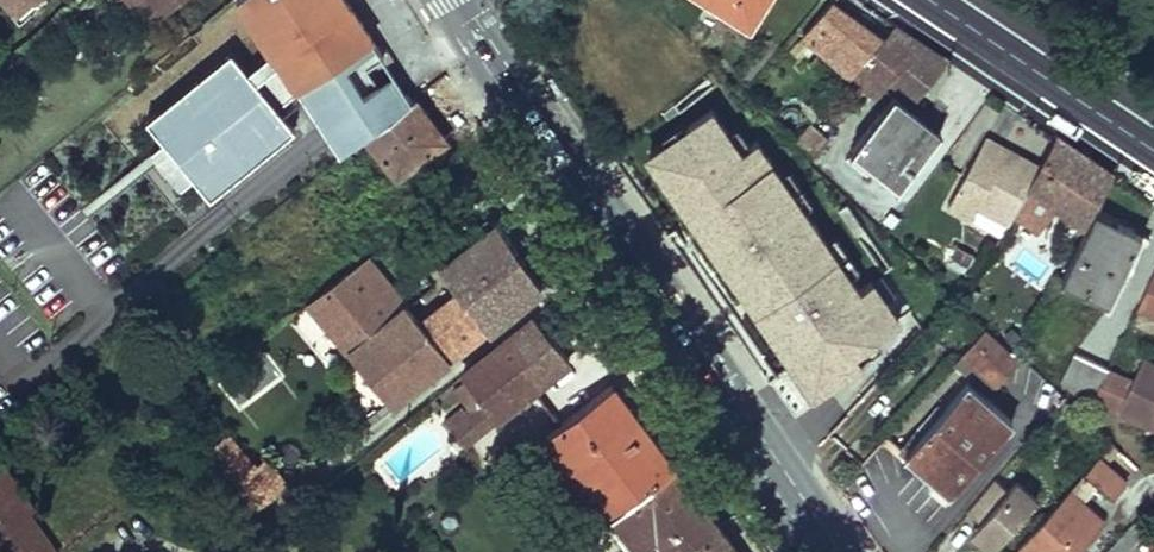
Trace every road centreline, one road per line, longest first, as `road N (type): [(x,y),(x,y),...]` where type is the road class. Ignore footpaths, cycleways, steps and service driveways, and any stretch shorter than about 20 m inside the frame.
road 1 (residential): [(608,241),(254,532),(207,551)]
road 2 (primary): [(608,241),(818,551)]
road 3 (primary): [(445,0),(608,241)]
road 4 (tertiary): [(928,0),(1153,150)]

